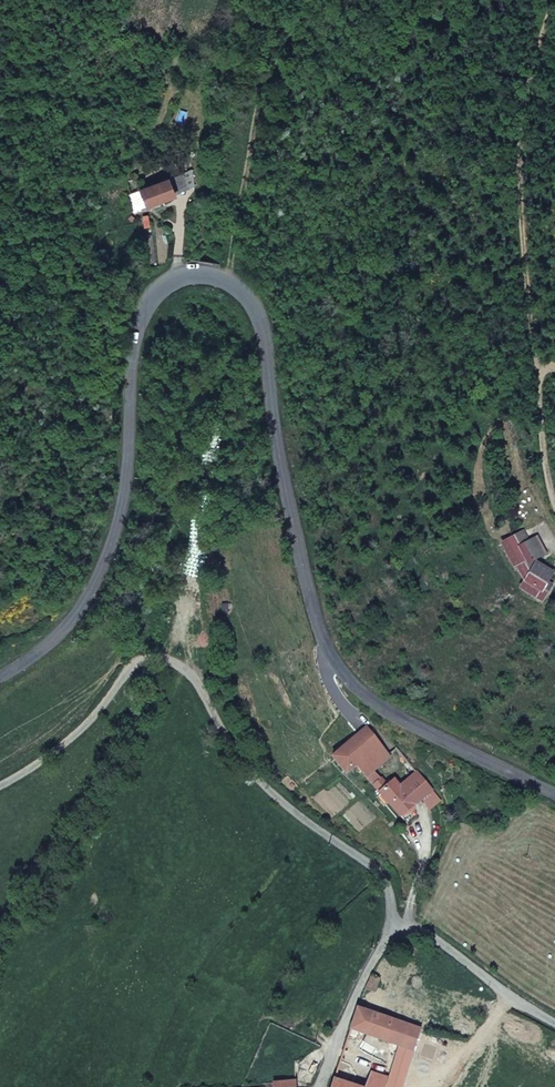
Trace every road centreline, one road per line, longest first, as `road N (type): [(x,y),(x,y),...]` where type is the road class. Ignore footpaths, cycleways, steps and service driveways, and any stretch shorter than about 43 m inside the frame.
road 1 (secondary): [(0,677),(79,611),(113,537),(141,317),(175,278),(215,276),(250,300),(261,324),(303,564),(336,663),(403,721),(554,795)]
road 2 (unclassified): [(0,781),(73,743),(127,668),(173,658),(297,817),(377,867),(382,909),(397,931)]
road 3 (residential): [(397,931),(420,930),(554,1024)]
road 4 (residential): [(321,1086),(348,1007),(378,948),(397,931)]

